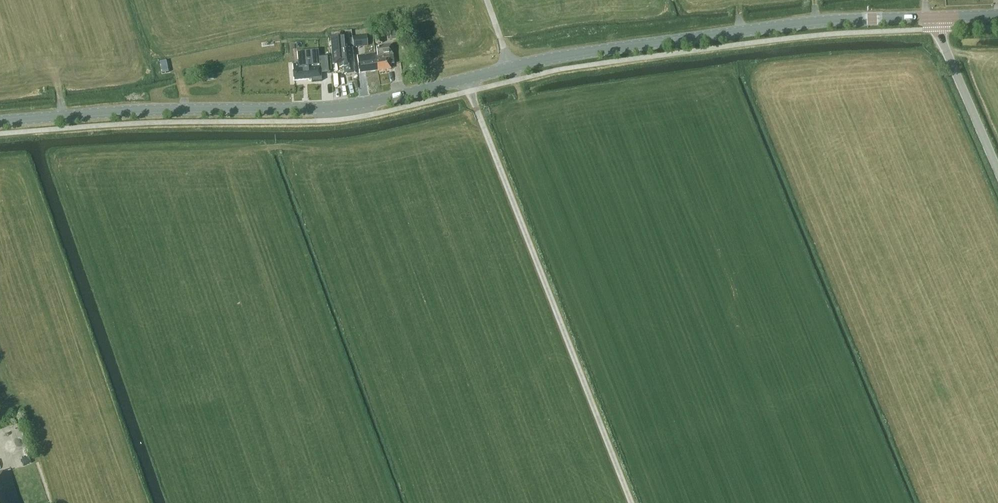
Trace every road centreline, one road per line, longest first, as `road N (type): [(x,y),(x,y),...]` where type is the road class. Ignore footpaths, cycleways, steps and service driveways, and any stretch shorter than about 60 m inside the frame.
road 1 (tertiary): [(0,123),(329,109),(616,47),(787,24),(936,17)]
road 2 (unclassified): [(997,169),(936,17)]

